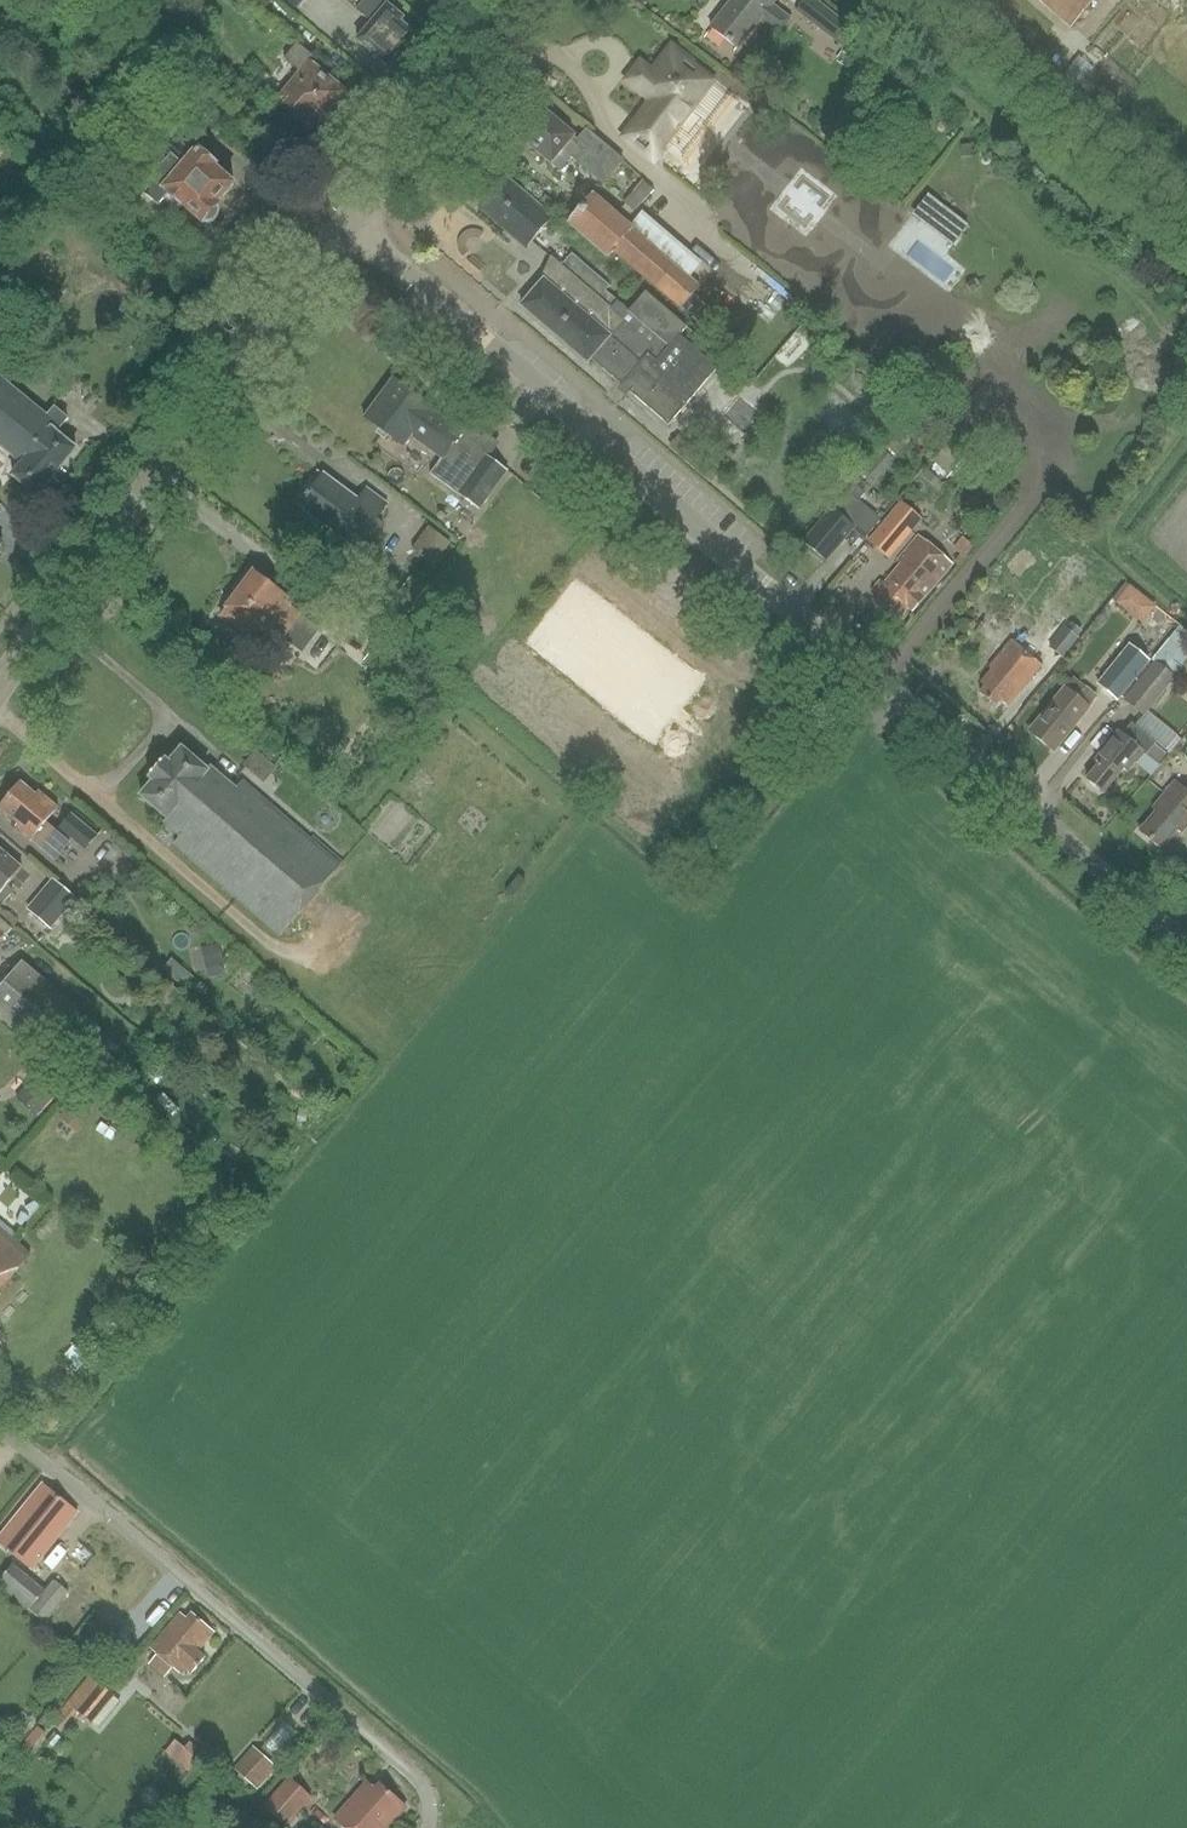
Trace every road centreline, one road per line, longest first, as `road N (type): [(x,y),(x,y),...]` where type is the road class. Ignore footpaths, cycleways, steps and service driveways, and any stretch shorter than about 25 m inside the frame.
road 1 (unclassified): [(1186,945),(346,224)]
road 2 (unclassified): [(450,1827),(440,1793),(0,1425)]
road 3 (secondary): [(0,687),(346,224)]
road 4 (secondary): [(346,224),(517,0)]

